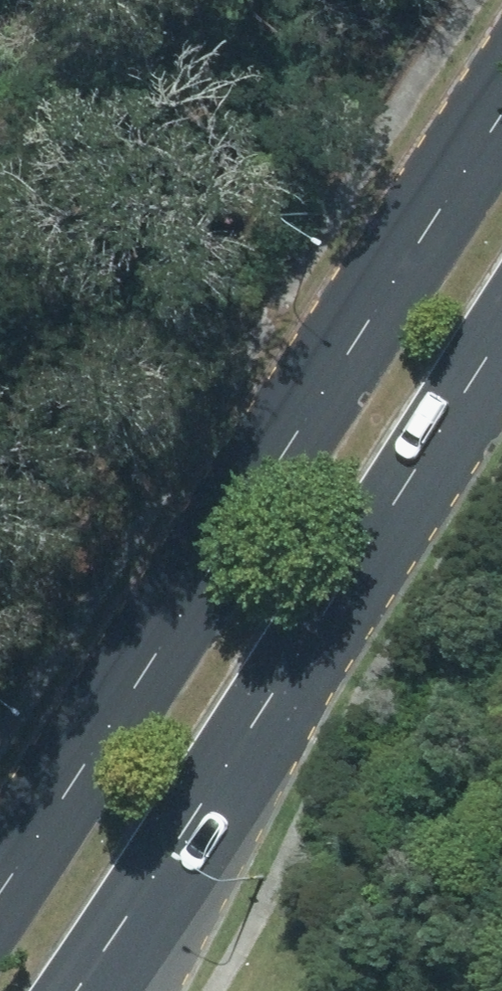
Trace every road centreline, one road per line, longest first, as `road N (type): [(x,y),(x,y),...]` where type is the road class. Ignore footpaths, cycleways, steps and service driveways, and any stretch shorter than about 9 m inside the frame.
road 1 (primary): [(0,892),(501,119)]
road 2 (primary): [(501,332),(75,990)]

